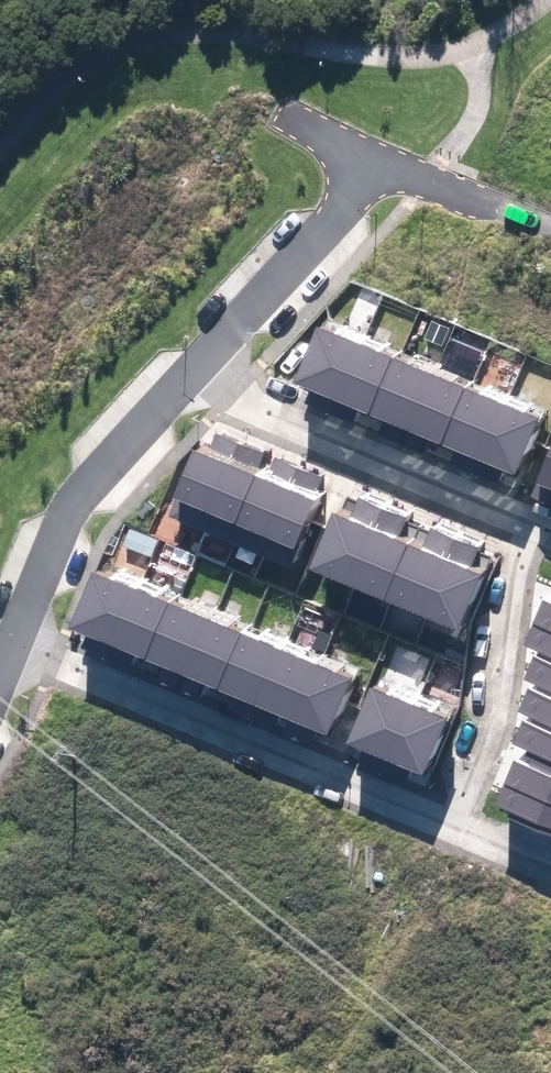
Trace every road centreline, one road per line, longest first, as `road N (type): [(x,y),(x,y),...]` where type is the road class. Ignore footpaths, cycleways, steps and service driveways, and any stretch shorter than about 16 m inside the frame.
road 1 (residential): [(15,637),(449,824)]
road 2 (residential): [(538,521),(189,374)]
road 3 (residential): [(15,637),(84,481),(189,374)]
road 4 (residential): [(538,521),(516,569),(492,708),(449,824)]
road 5 (residential): [(189,374),(376,157)]
road 6 (residential): [(376,157),(550,224)]

